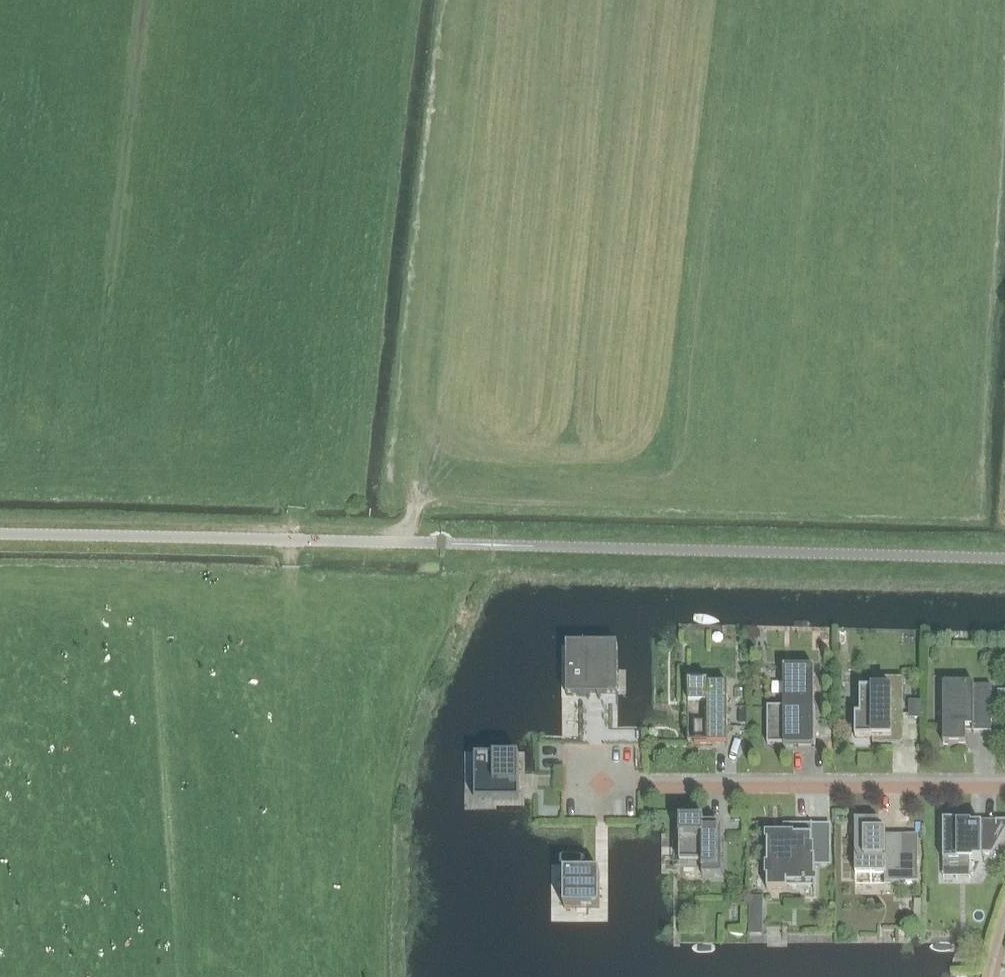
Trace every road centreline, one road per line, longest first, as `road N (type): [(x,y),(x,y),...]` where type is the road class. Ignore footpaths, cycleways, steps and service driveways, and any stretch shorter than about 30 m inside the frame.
road 1 (unclassified): [(488,544),(0,534)]
road 2 (residential): [(602,783),(1004,782)]

